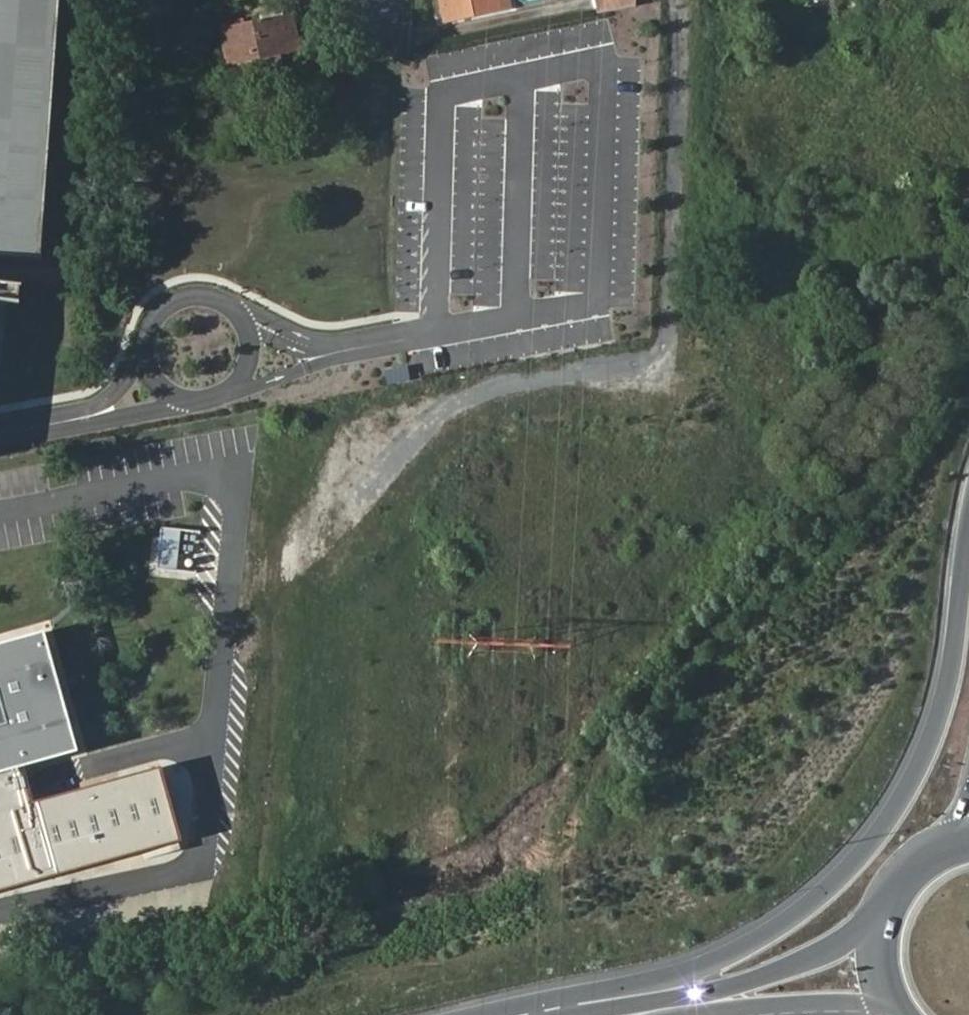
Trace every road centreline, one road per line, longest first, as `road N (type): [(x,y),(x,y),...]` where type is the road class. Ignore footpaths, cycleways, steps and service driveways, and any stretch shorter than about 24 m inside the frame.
road 1 (motorway): [(968,534),(957,641),(931,742),(888,824),(841,877),(804,911),(724,960),(512,1014)]
road 2 (primary): [(891,907),(819,958),(722,1002)]
road 3 (primary): [(722,1002),(869,1014)]

